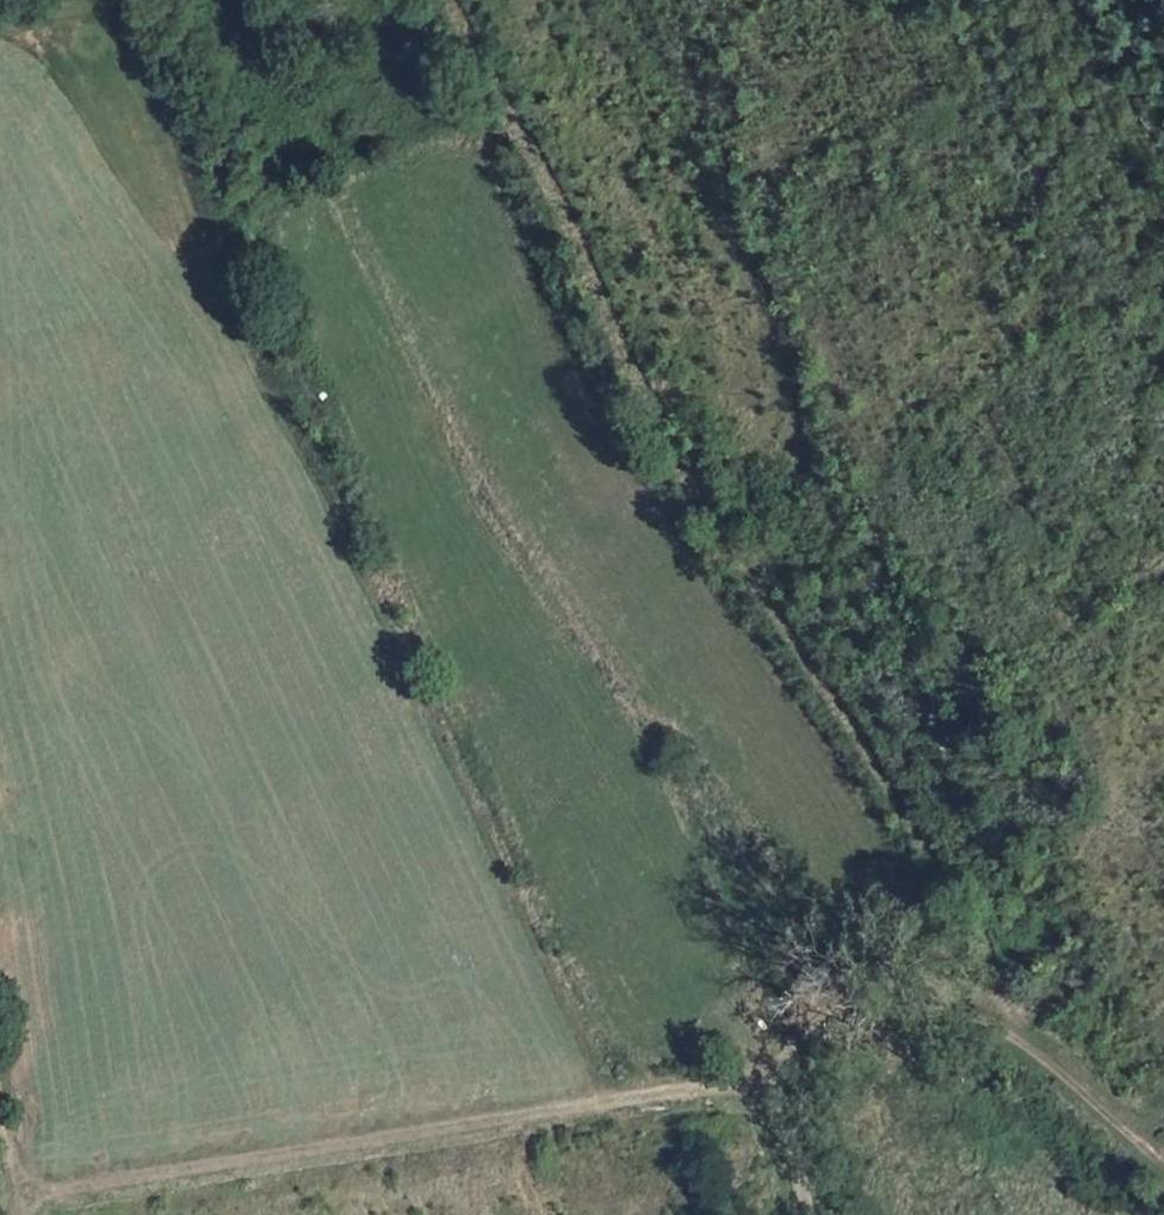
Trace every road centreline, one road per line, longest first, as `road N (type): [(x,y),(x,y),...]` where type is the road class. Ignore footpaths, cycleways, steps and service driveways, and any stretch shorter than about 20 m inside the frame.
road 1 (track): [(770,1075),(20,1196),(0,1110)]
road 2 (track): [(1163,1165),(977,1008),(902,984),(822,1007),(770,1075)]
road 3 (track): [(807,1214),(770,1075)]

